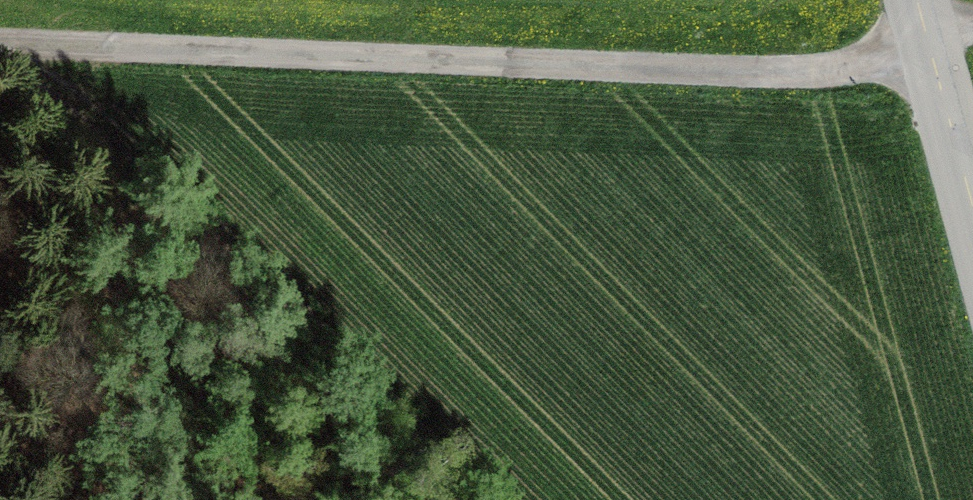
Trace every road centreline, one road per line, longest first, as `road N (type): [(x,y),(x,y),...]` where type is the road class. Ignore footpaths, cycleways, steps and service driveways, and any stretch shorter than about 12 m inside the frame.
road 1 (track): [(932,69),(0,57)]
road 2 (track): [(11,57),(476,499)]
road 3 (unclassified): [(972,221),(914,0)]

